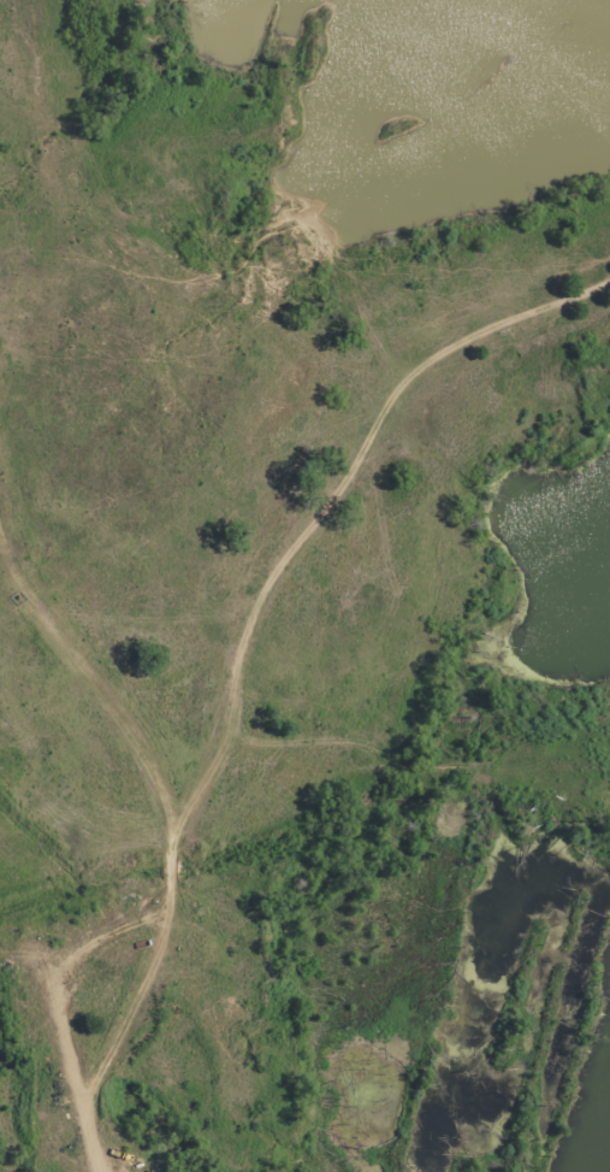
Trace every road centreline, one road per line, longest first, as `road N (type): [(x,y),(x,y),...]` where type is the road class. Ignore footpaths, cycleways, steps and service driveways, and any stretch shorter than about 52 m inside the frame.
road 1 (residential): [(609,508),(494,570),(386,684),(354,1023)]

